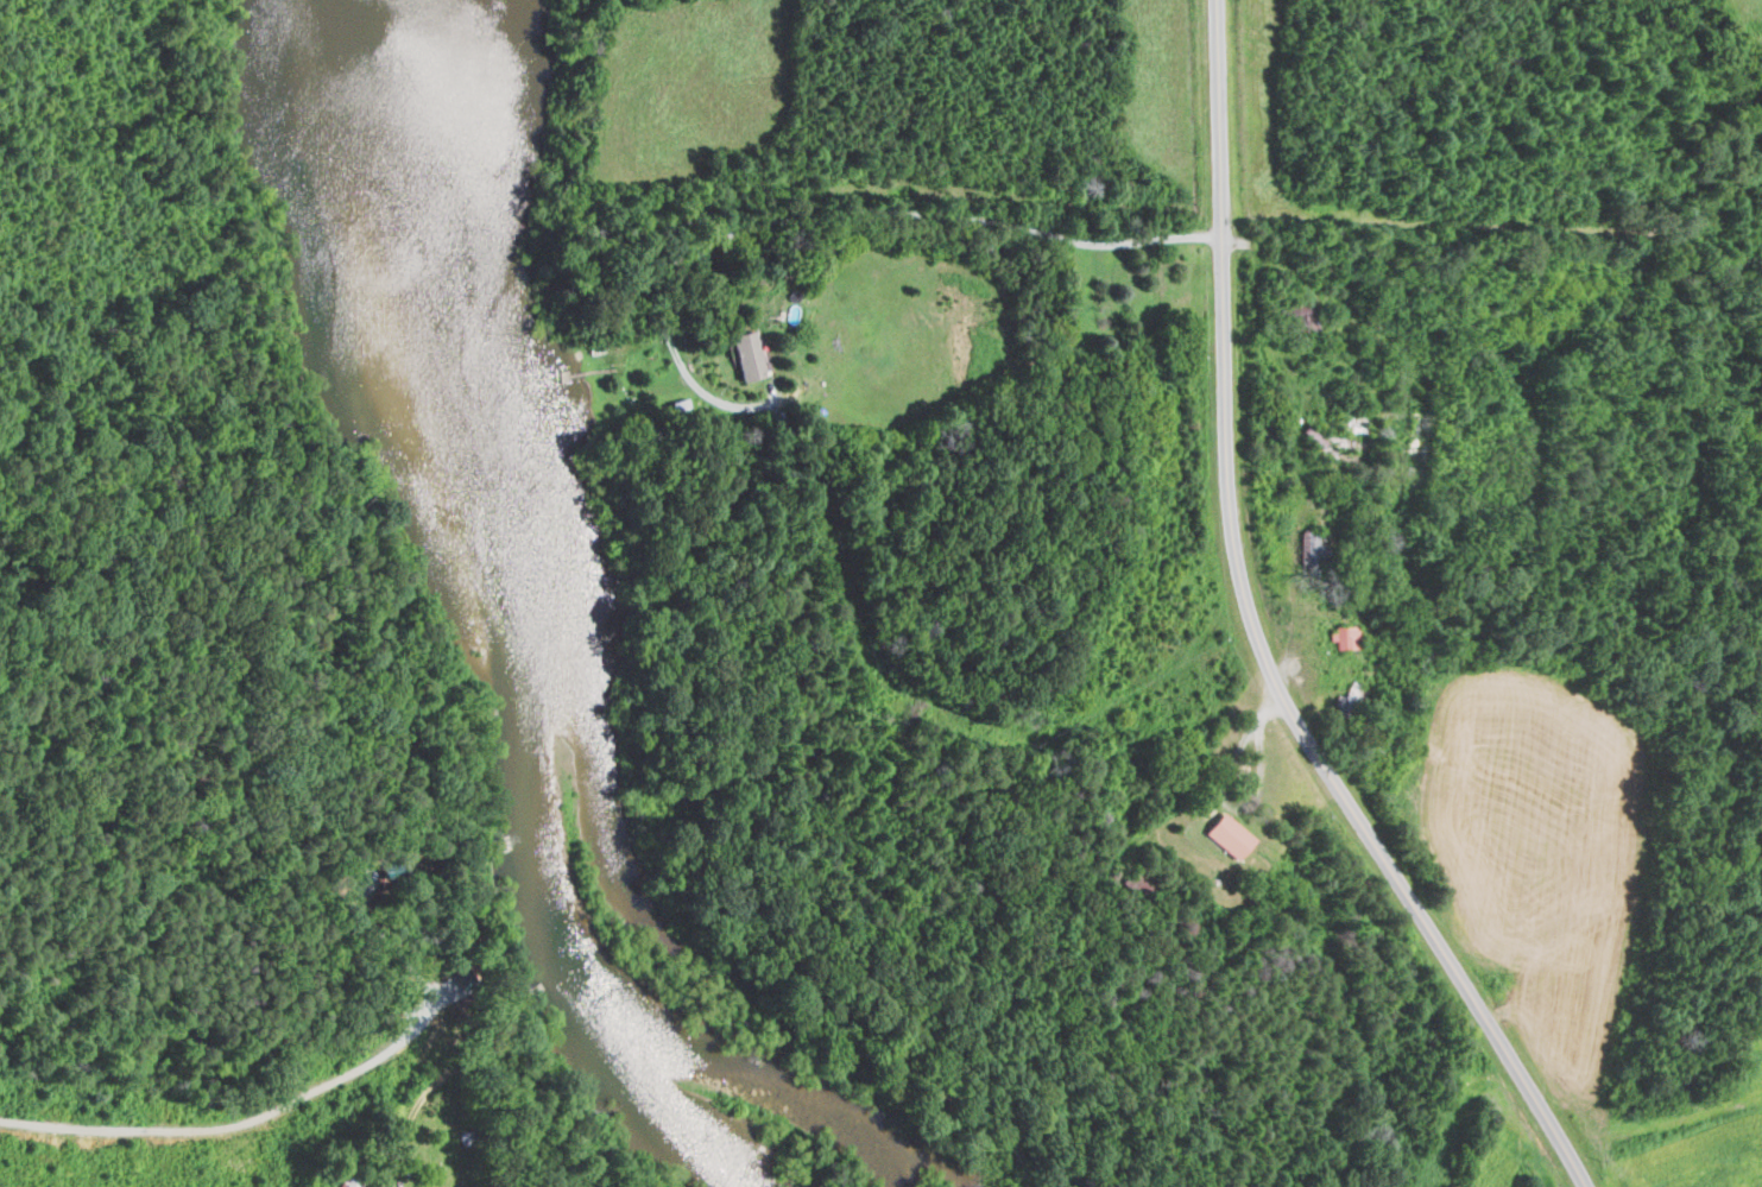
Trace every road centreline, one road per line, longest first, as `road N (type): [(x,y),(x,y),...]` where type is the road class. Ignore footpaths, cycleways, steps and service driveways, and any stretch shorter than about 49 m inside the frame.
road 1 (residential): [(1587,1186),(1320,759),(1277,682),(1244,593),(1227,467),(1218,0)]

